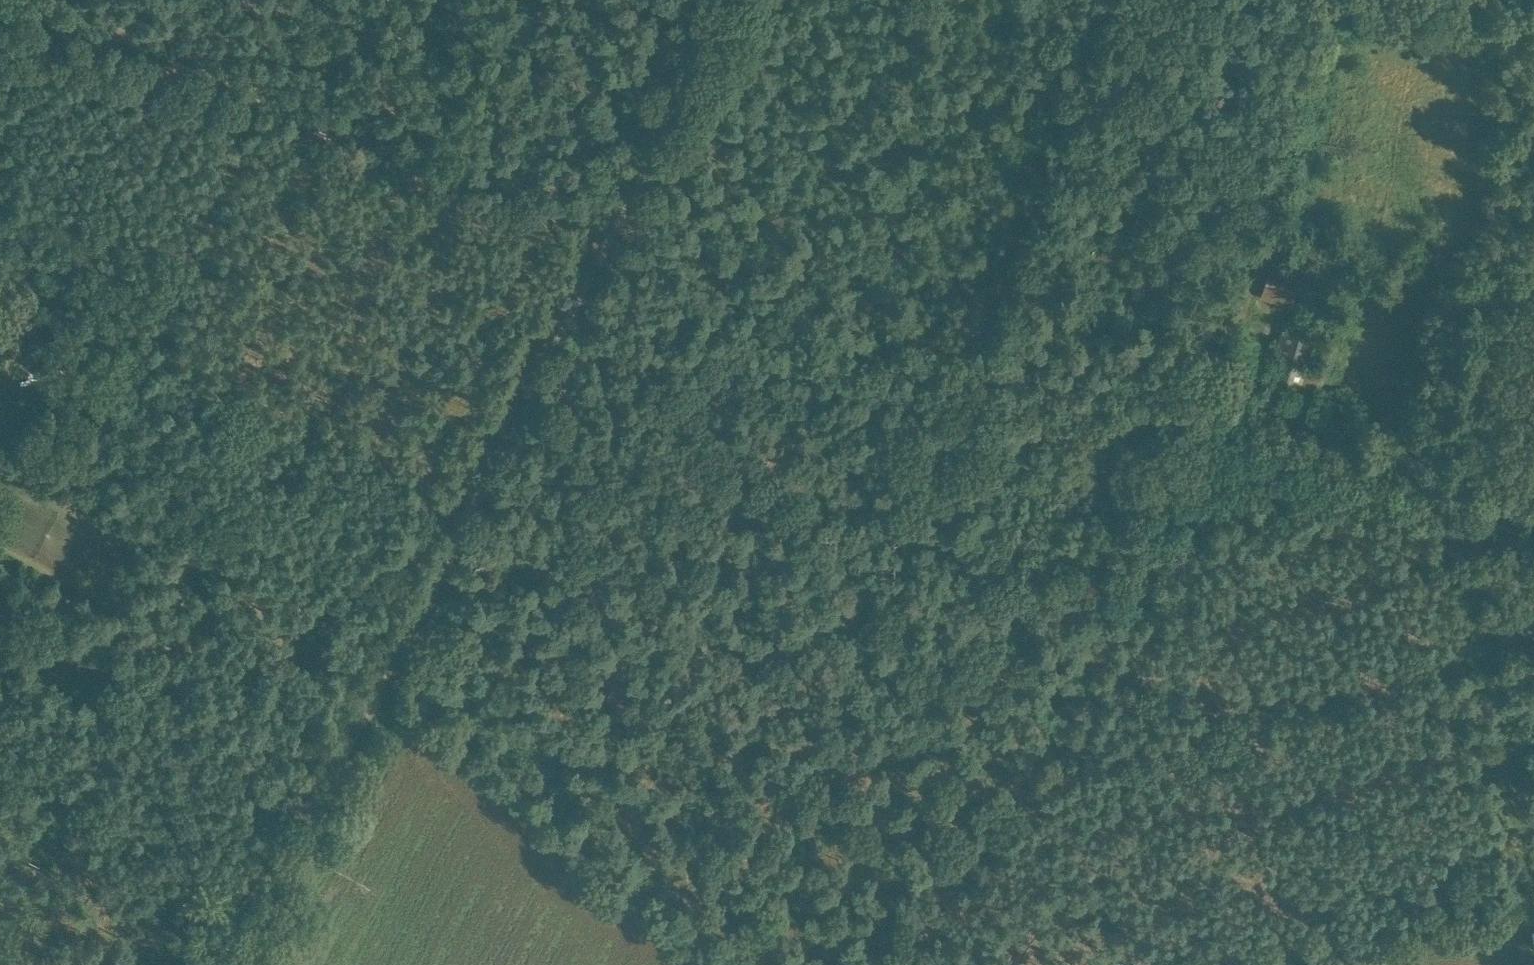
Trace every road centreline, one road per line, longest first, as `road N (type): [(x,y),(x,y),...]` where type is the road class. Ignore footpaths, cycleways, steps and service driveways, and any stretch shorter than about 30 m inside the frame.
road 1 (track): [(224,964),(725,0)]

